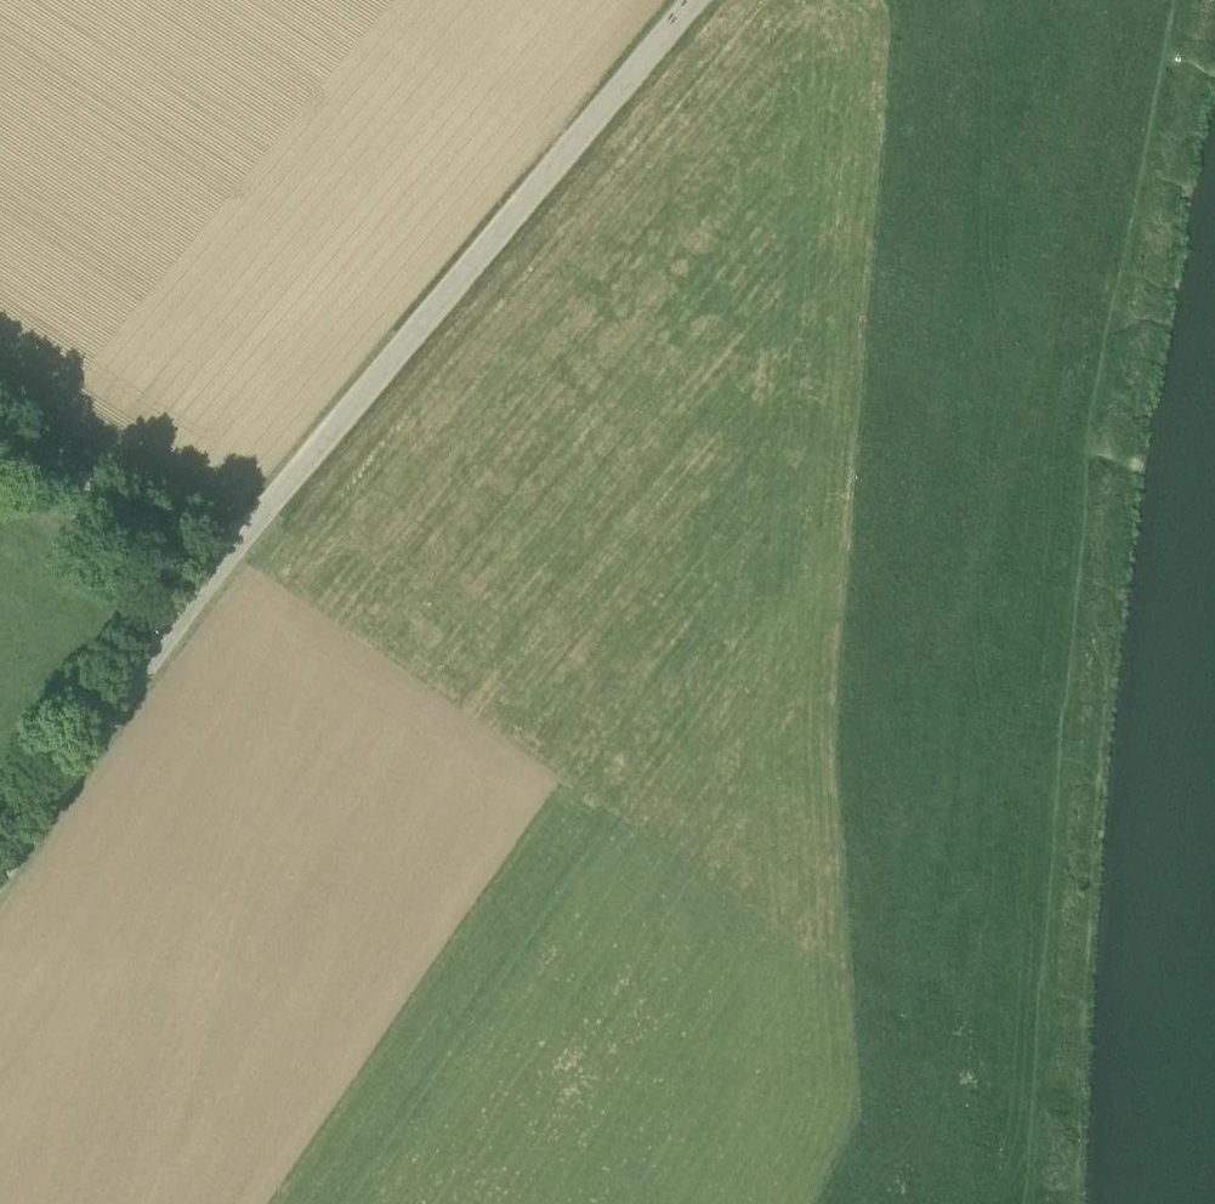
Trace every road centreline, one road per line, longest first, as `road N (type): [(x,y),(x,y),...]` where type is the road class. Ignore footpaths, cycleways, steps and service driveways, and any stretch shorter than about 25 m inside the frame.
road 1 (unclassified): [(0,876),(233,553),(697,0)]

